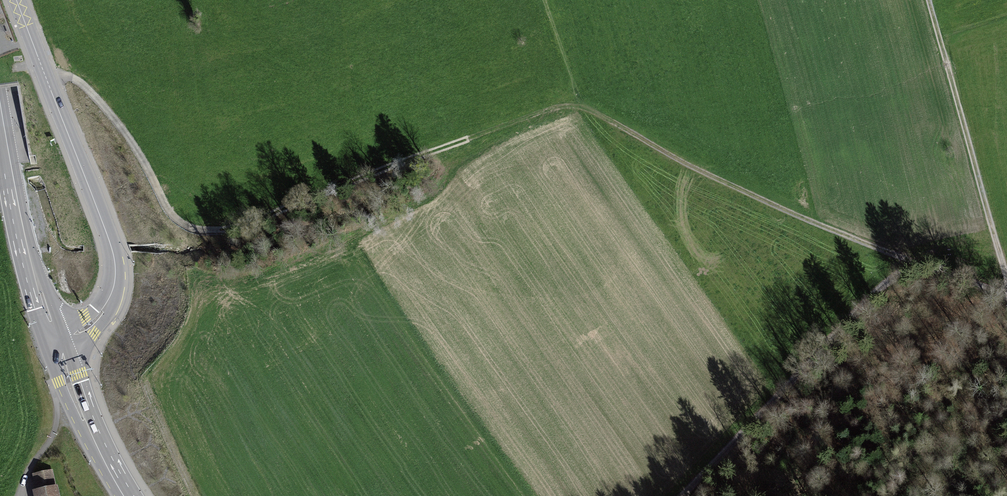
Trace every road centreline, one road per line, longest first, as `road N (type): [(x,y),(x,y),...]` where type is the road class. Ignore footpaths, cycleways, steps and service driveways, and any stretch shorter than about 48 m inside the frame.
road 1 (track): [(1006,298),(953,272),(915,268),(883,283),(684,495)]
road 2 (tertiary): [(55,342),(101,314),(116,268),(17,0)]
road 3 (track): [(1006,275),(931,0)]
road 4 (secondary): [(0,107),(22,237),(55,342)]
road 5 (secondary): [(127,495),(55,342)]
road 6 (track): [(199,495),(147,381)]

